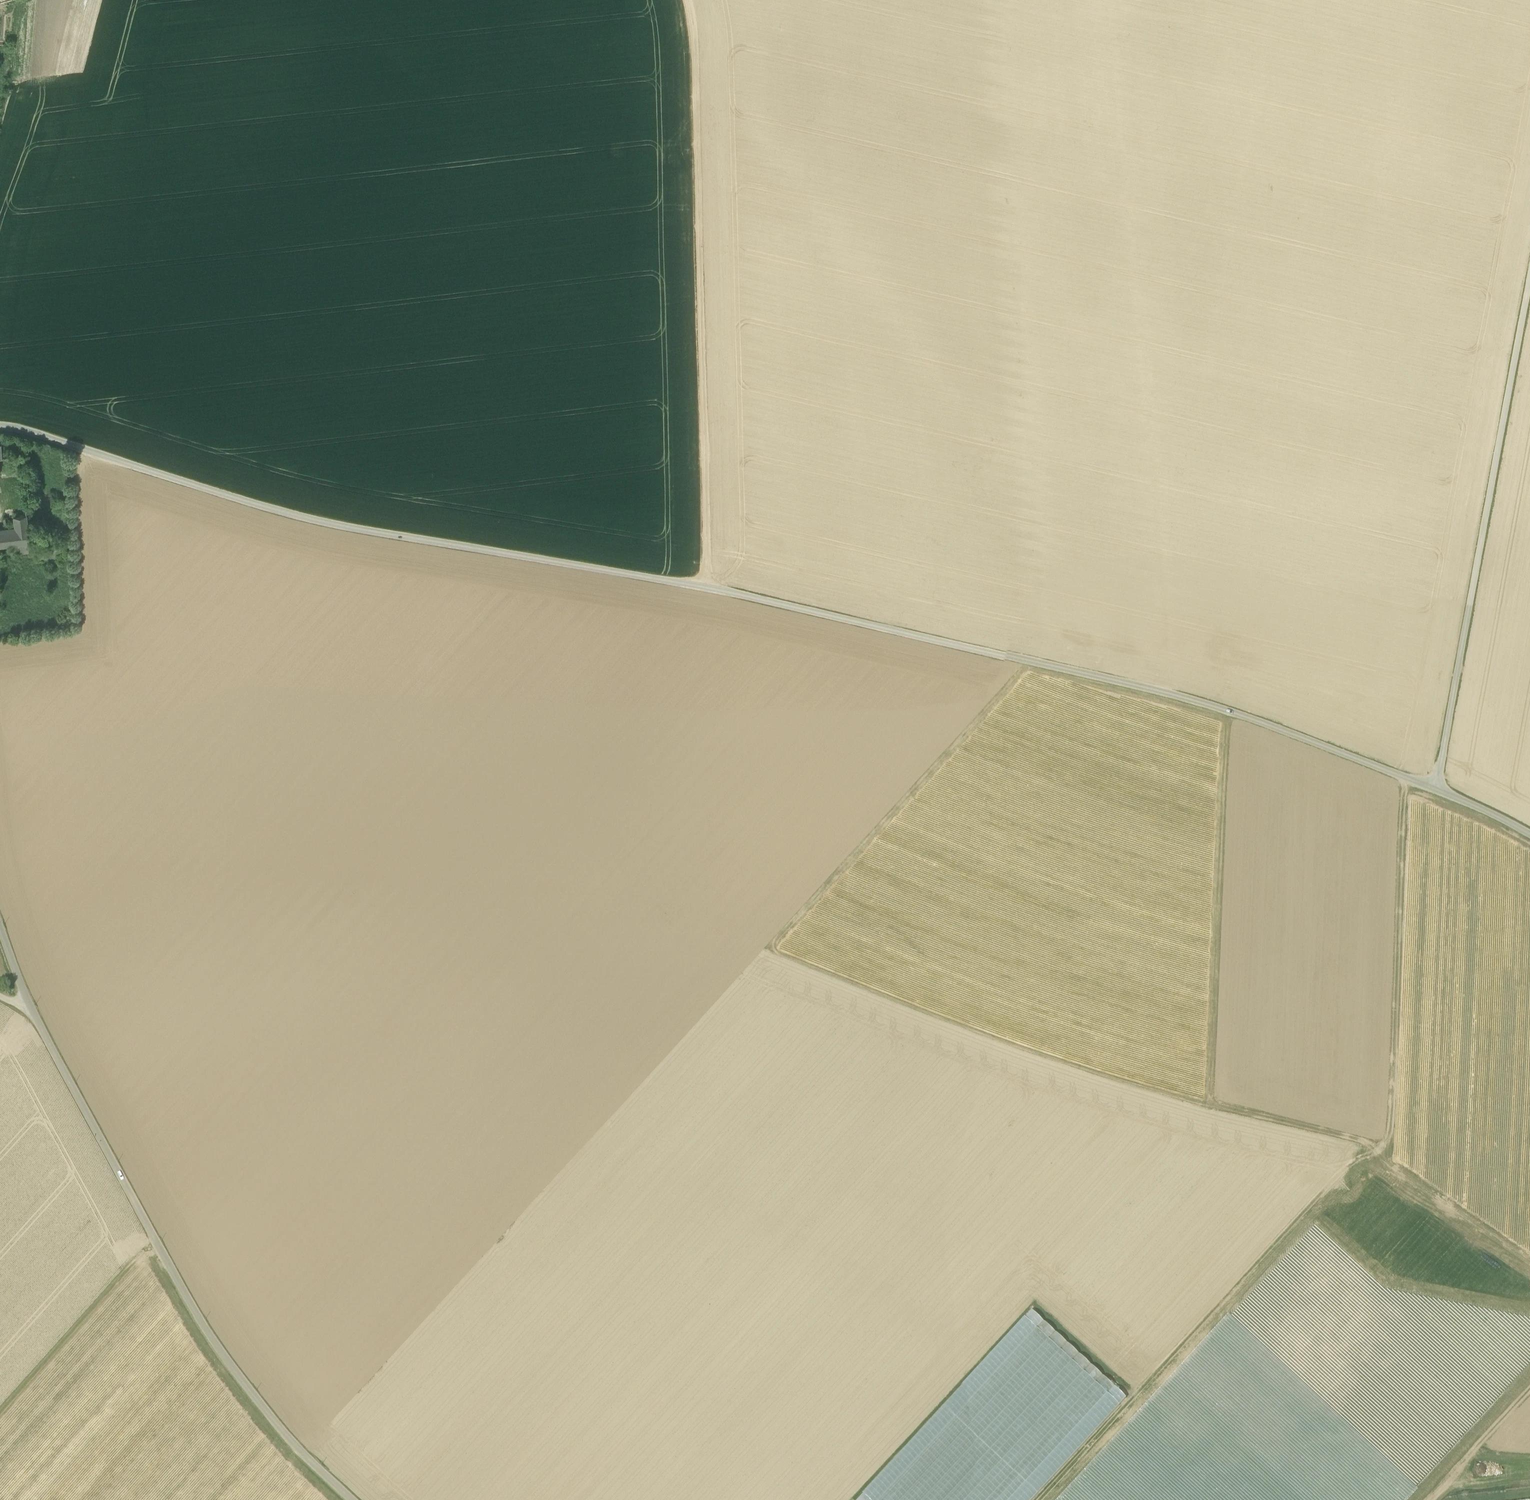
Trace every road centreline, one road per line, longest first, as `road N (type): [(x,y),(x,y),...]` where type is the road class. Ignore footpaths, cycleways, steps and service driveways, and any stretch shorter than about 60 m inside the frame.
road 1 (unclassified): [(0,428),(311,517),(703,585),(1169,693),(1436,791)]
road 2 (unclassified): [(0,916),(27,1006),(208,1335),(300,1450),(352,1499)]
road 3 (track): [(688,0),(698,24),(689,88),(703,585)]
road 4 (unclassified): [(1436,791),(1529,276)]
road 5 (track): [(1403,778),(1390,1138)]

